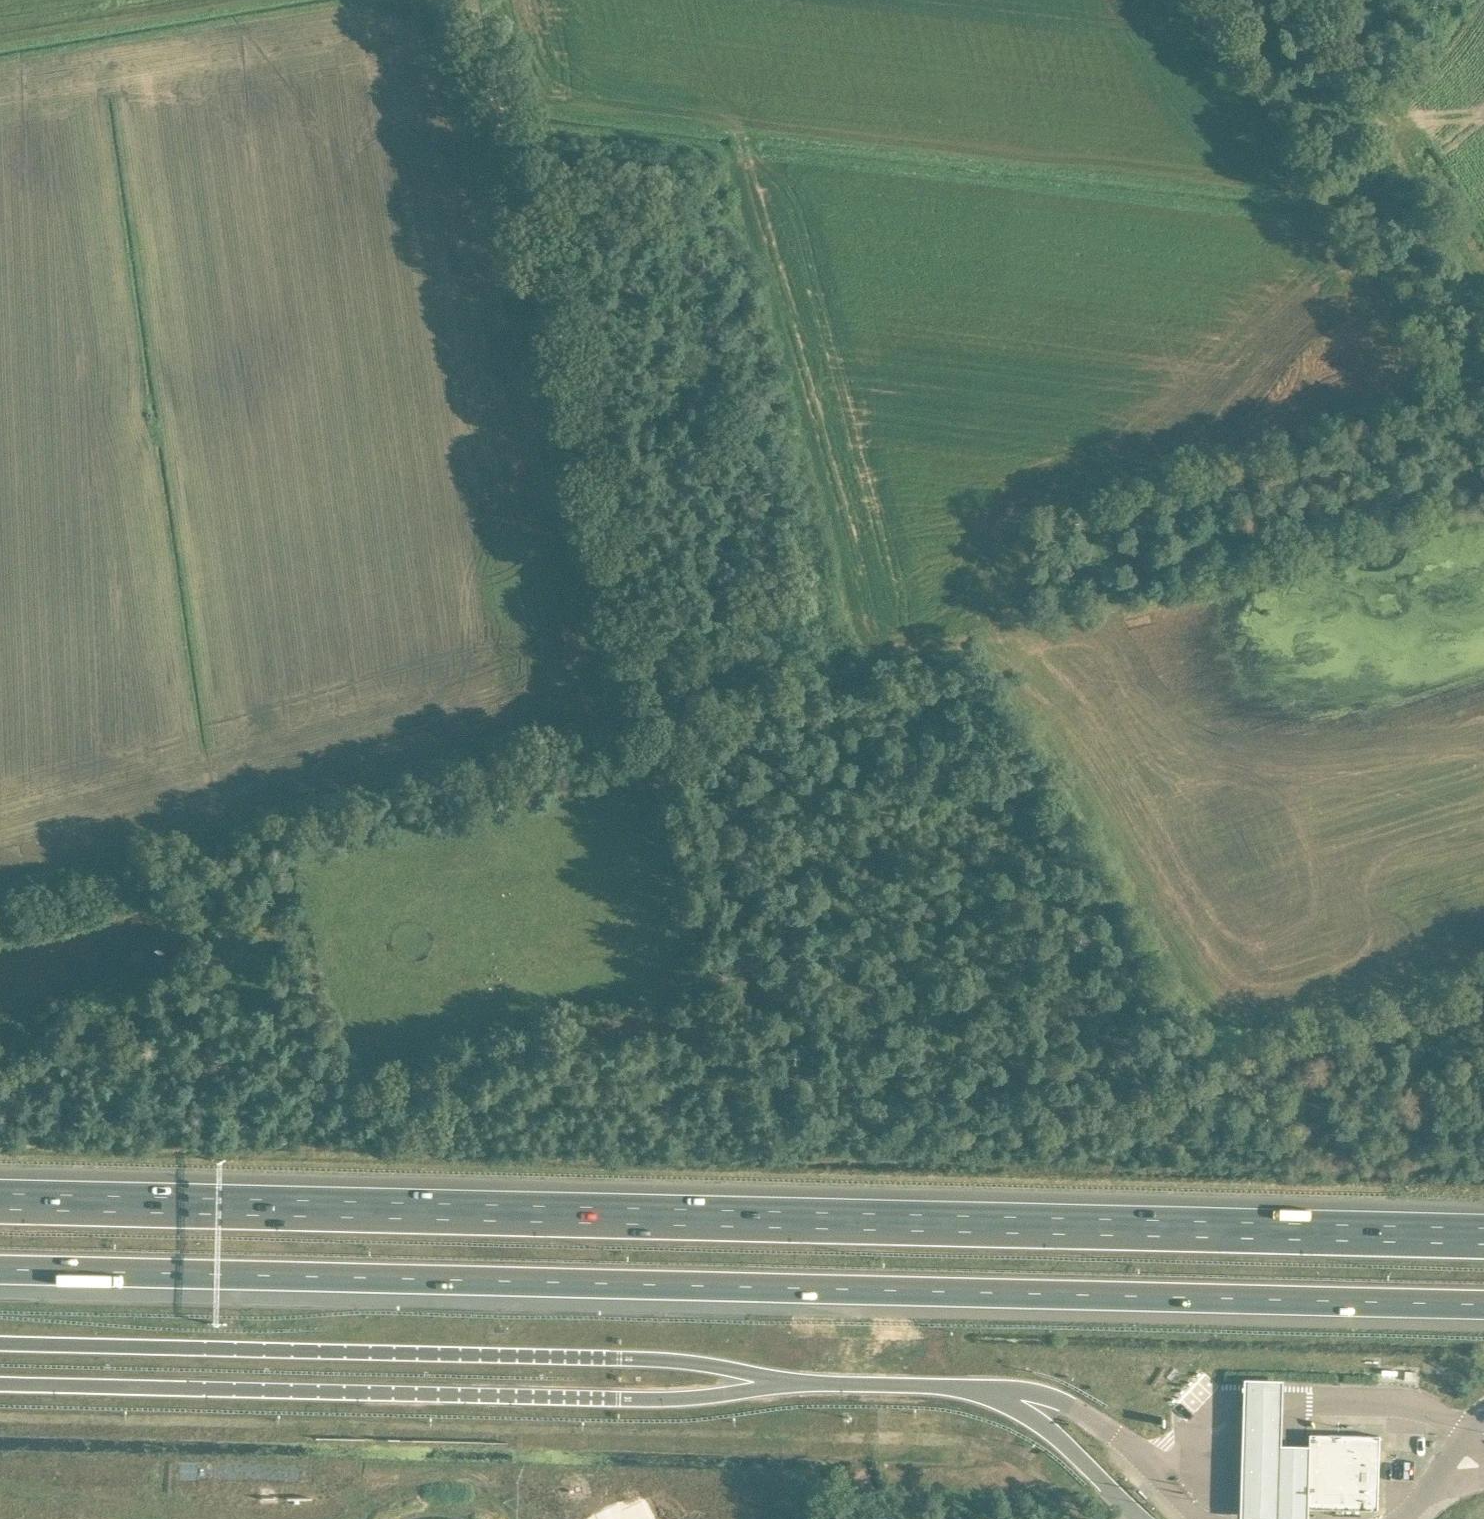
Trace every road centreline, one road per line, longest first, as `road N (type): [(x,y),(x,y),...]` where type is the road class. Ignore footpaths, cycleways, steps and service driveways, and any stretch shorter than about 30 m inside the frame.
road 1 (motorway): [(1483,1234),(0,1199)]
road 2 (motorway): [(0,1270),(725,1292),(1483,1302)]
road 3 (motorway): [(0,1344),(654,1360),(764,1381)]
road 4 (motorway): [(0,1382),(655,1398),(764,1381)]
road 5 (motorway): [(764,1381),(990,1387)]

